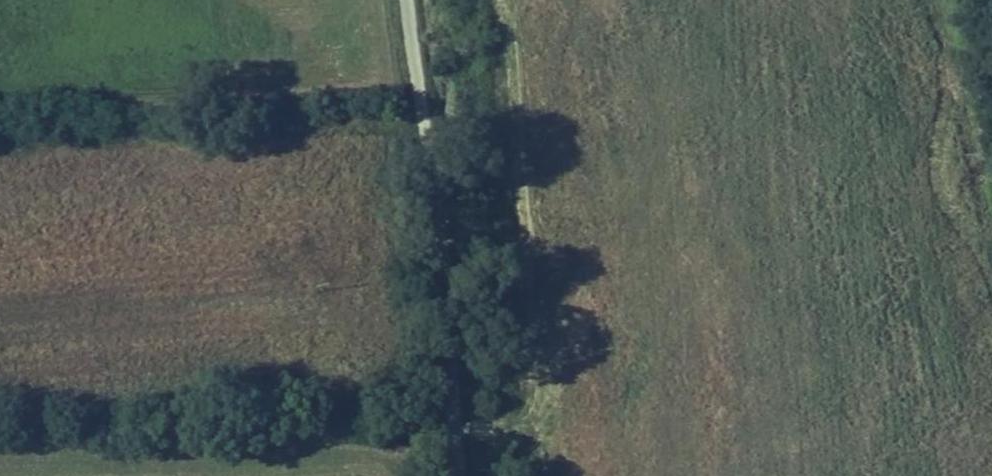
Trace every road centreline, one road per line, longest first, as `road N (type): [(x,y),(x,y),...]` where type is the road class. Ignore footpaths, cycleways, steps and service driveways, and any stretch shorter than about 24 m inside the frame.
road 1 (residential): [(409,0),(452,475)]

